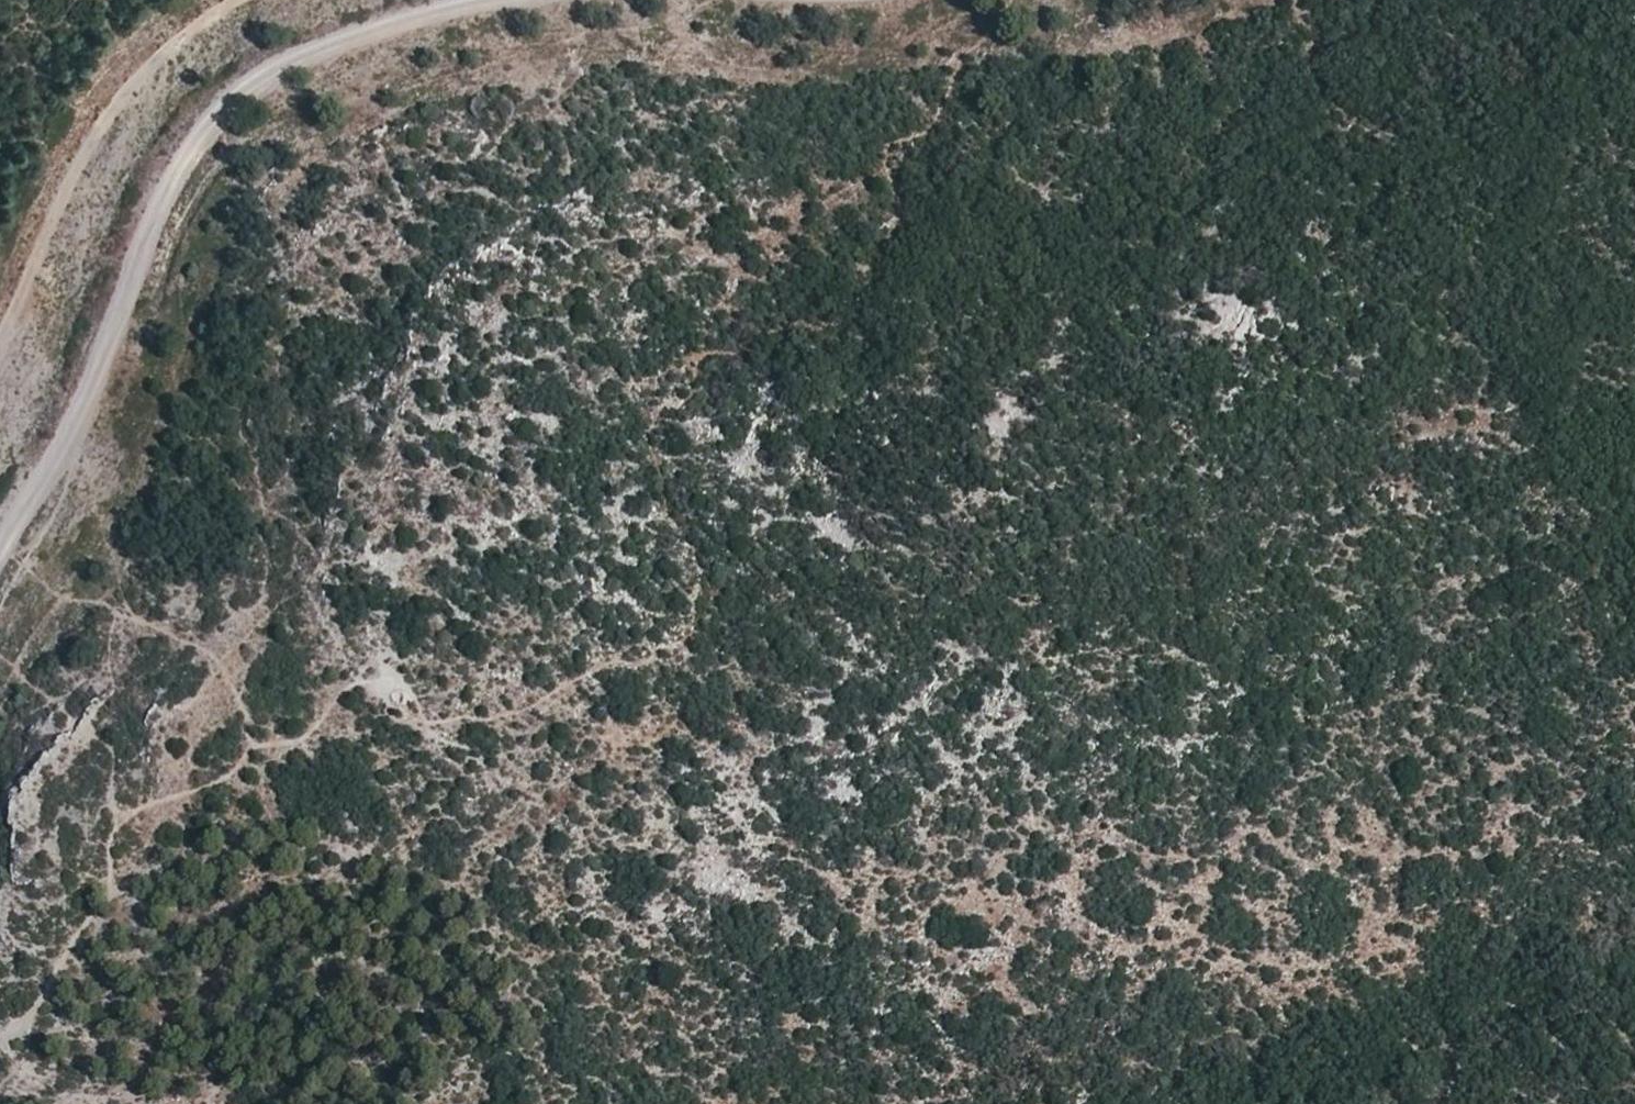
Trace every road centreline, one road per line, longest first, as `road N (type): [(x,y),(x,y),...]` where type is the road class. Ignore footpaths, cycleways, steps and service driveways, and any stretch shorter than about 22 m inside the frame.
road 1 (track): [(0,557),(88,409),(142,251),(215,119),(312,60),(426,22),(558,0)]

